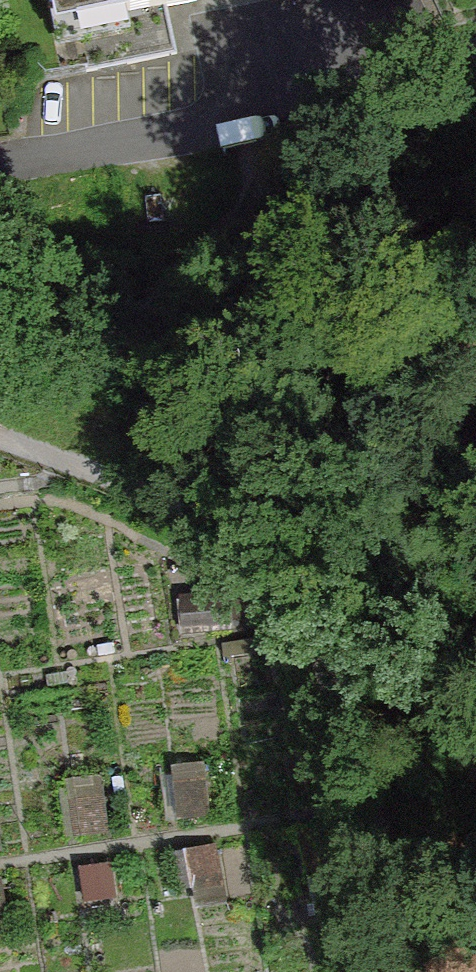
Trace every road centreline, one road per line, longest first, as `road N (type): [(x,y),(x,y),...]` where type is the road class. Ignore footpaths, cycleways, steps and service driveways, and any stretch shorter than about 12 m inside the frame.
road 1 (track): [(0,437),(198,515),(266,562),(319,630),(418,934),(455,971)]
road 2 (track): [(0,294),(475,359)]
road 3 (residential): [(0,163),(174,134),(450,17)]
road 4 (track): [(174,134),(475,149)]
road 5 (track): [(0,861),(249,820)]

